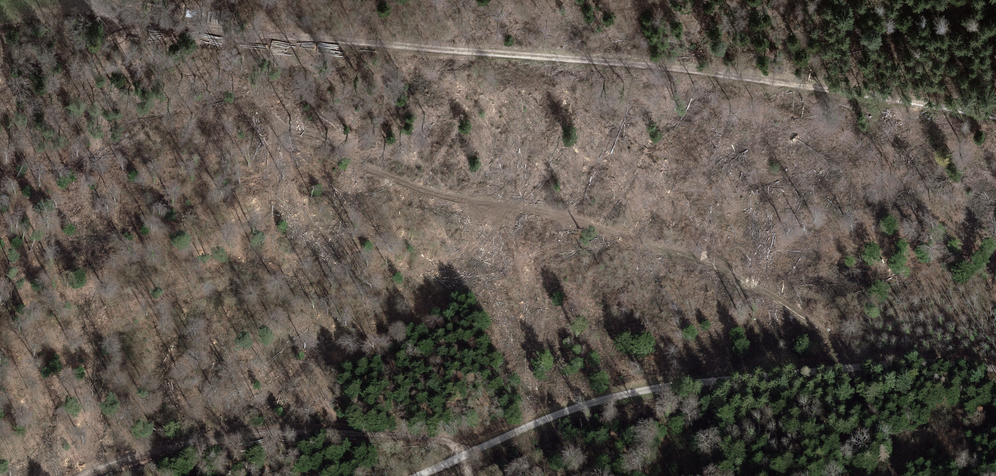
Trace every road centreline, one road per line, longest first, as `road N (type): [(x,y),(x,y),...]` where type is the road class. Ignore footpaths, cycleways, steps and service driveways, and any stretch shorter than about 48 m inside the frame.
road 1 (track): [(94,0),(175,27),(701,75),(995,119)]
road 2 (track): [(417,475),(551,416),(681,383),(846,369),(995,371)]
road 3 (track): [(85,475),(195,442),(284,433),(418,438),(468,454)]

